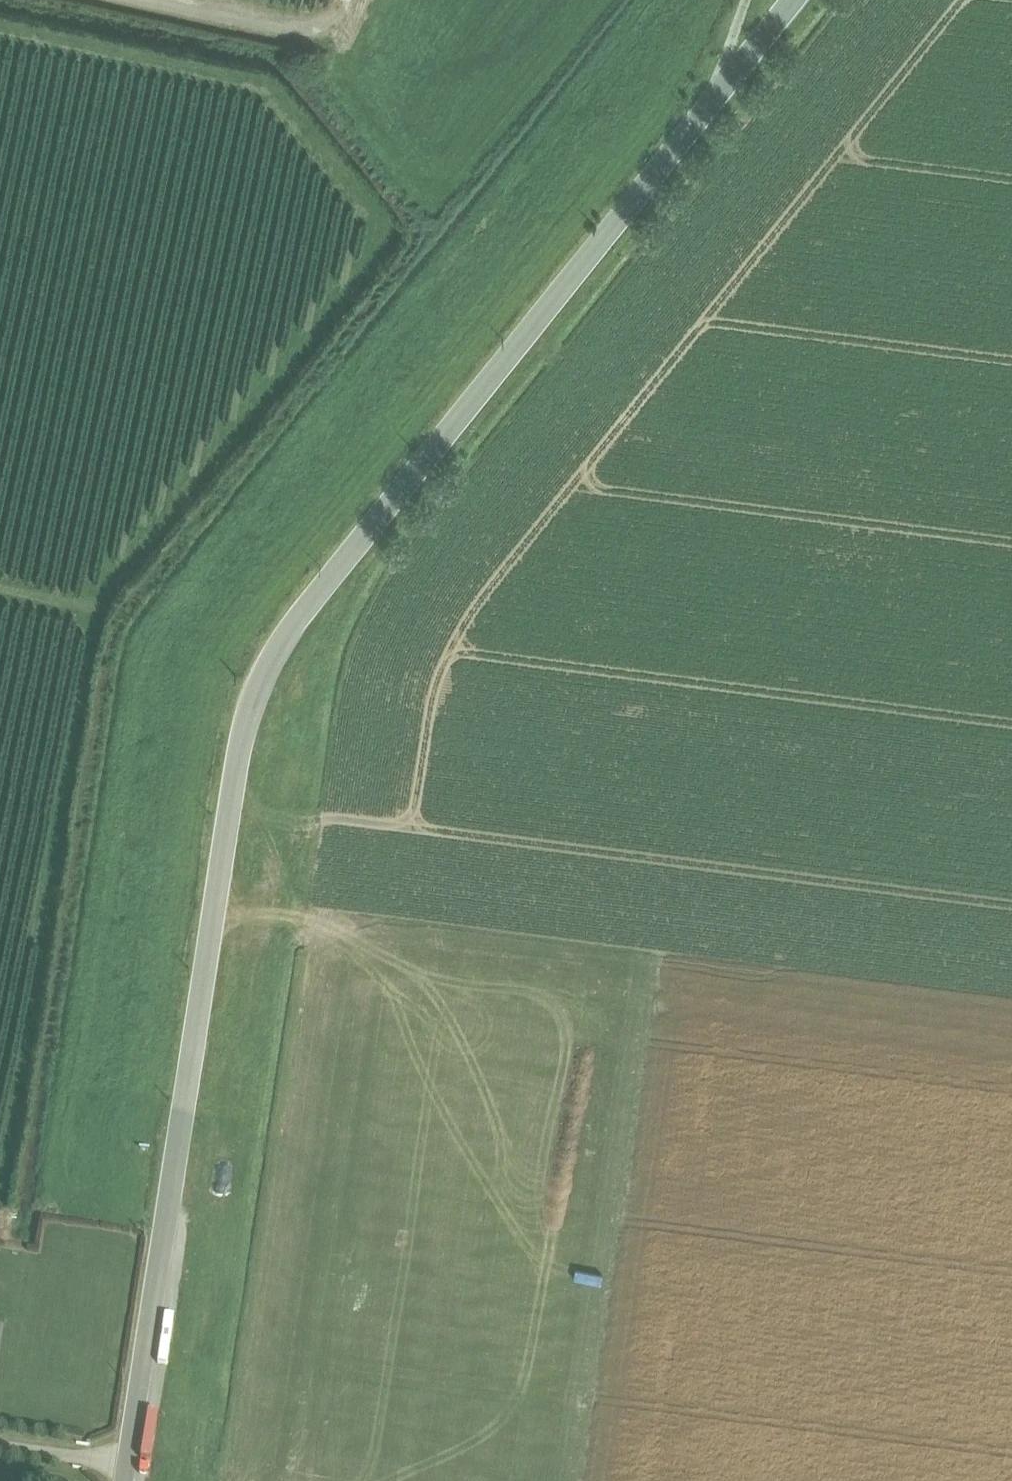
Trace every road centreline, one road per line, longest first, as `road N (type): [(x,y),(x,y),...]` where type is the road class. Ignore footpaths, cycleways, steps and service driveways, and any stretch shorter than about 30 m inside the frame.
road 1 (secondary): [(124,1480),(238,751),(260,676),(289,627),(792,0)]

